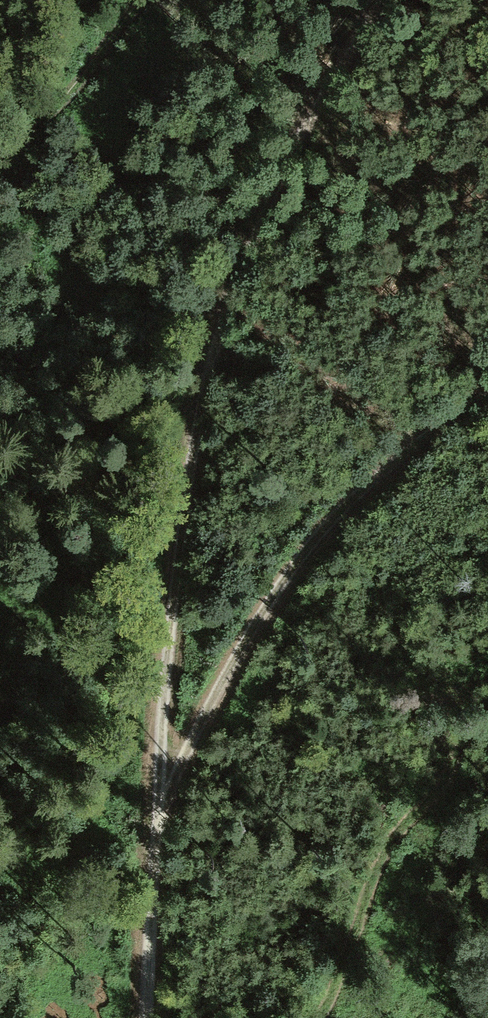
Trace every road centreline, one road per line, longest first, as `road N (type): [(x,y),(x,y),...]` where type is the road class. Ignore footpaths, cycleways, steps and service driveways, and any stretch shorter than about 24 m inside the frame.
road 1 (track): [(389,0),(322,98),(236,270),(196,426),(157,788),(147,1017)]
road 2 (track): [(162,784),(198,739),(266,607),(358,493),(487,393)]

